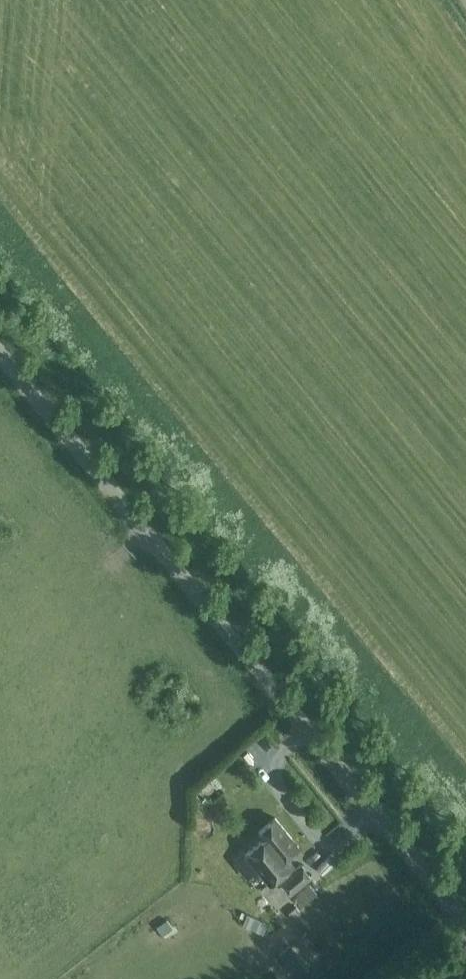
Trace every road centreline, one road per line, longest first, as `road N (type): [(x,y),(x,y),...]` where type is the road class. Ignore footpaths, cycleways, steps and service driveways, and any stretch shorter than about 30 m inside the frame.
road 1 (tertiary): [(465,922),(0,351)]
road 2 (track): [(0,242),(465,805)]

